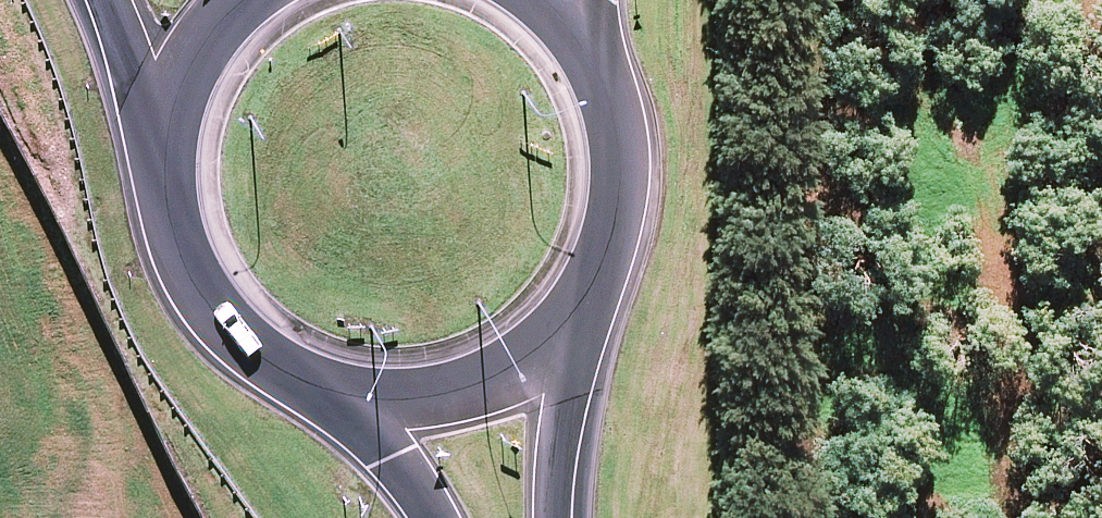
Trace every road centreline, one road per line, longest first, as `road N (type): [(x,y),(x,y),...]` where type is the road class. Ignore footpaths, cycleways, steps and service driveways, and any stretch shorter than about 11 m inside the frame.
road 1 (primary): [(594,298),(547,351),(487,388),(418,406),(348,402)]
road 2 (primary): [(348,402),(282,379),(225,337),(183,281),(160,215)]
road 3 (primary): [(160,215),(157,149),(171,85),(203,28),(231,0)]
road 4 (primary): [(160,215),(98,0)]
road 5 (primary): [(616,85),(631,157),(624,231),(594,298)]
road 6 (primary): [(594,298),(563,517)]
road 7 (primary): [(431,517),(348,402)]

